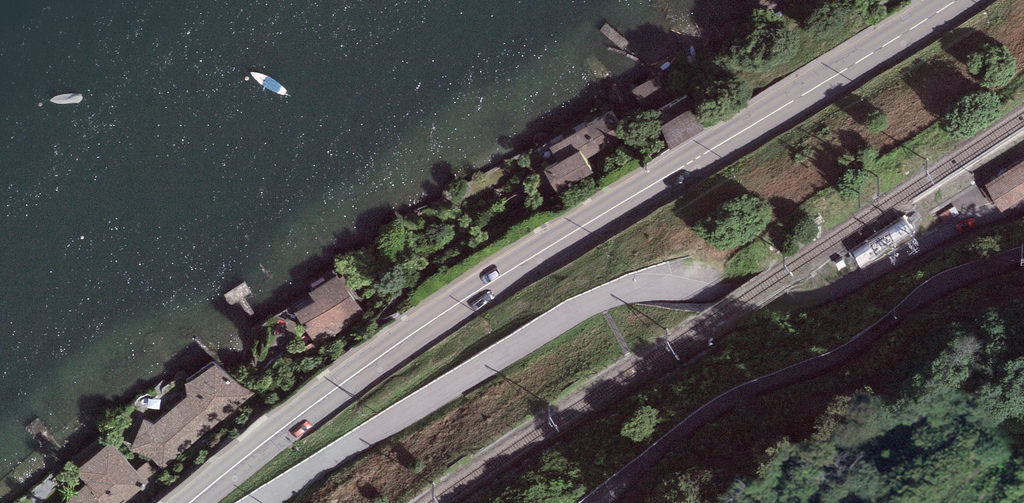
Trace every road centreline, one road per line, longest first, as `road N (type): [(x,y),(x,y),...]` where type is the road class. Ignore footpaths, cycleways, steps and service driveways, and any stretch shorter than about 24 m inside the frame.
road 1 (secondary): [(190,502),(453,307),(957,0)]
road 2 (residential): [(262,502),(607,296),(658,288),(774,301),(816,298),(979,216),(1023,203)]
road 3 (residential): [(590,502),(714,410),(835,356),(945,288),(1023,259)]

